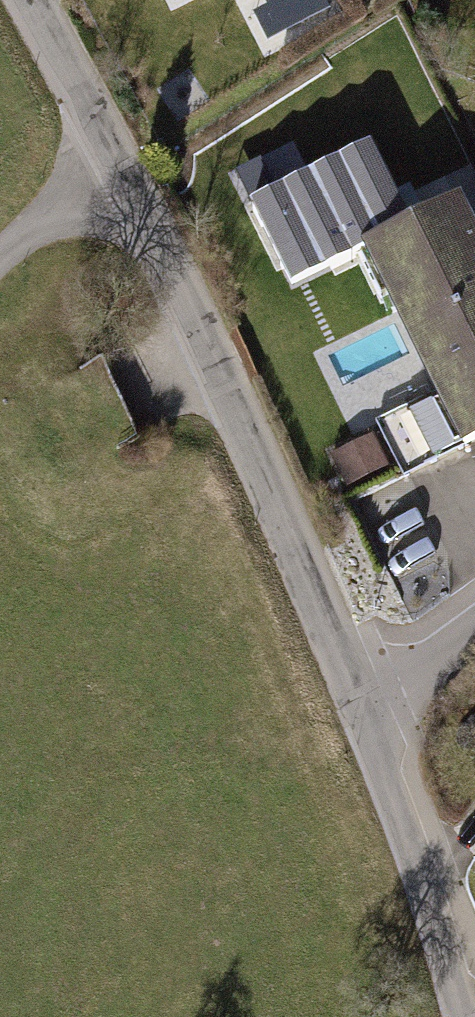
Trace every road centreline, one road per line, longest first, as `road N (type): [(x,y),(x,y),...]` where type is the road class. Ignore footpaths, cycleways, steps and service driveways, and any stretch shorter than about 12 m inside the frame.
road 1 (tertiary): [(358,688),(114,171)]
road 2 (tertiary): [(474,1016),(358,688)]
road 3 (tertiary): [(114,171),(19,0)]
road 4 (residential): [(114,171),(26,230),(0,259)]
road 5 (residential): [(358,688),(474,608)]

